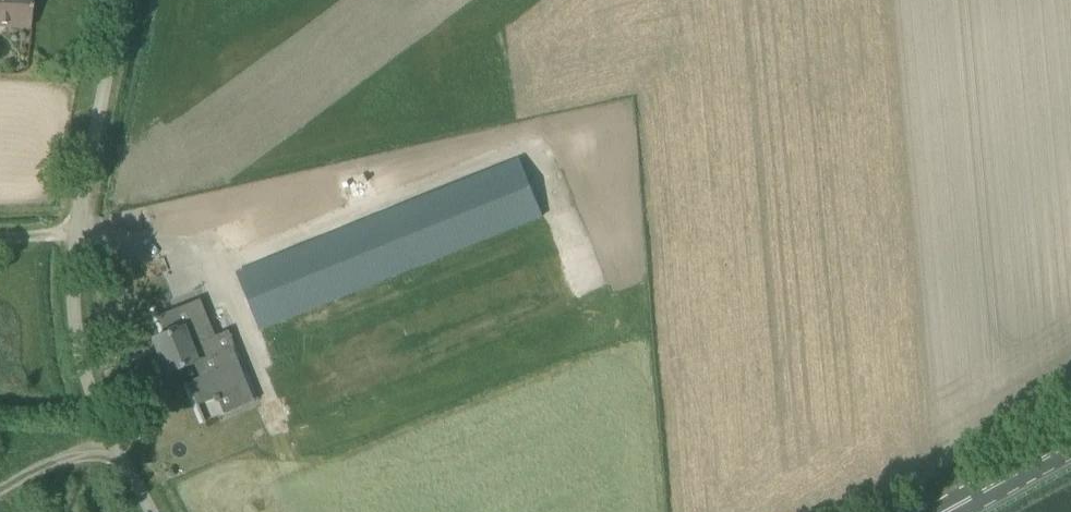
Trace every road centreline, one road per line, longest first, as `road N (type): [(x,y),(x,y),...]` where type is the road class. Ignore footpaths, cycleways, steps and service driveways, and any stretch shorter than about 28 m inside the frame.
road 1 (unclassified): [(151,511),(88,380),(74,273),(123,0)]
road 2 (primary): [(952,511),(1070,447)]

